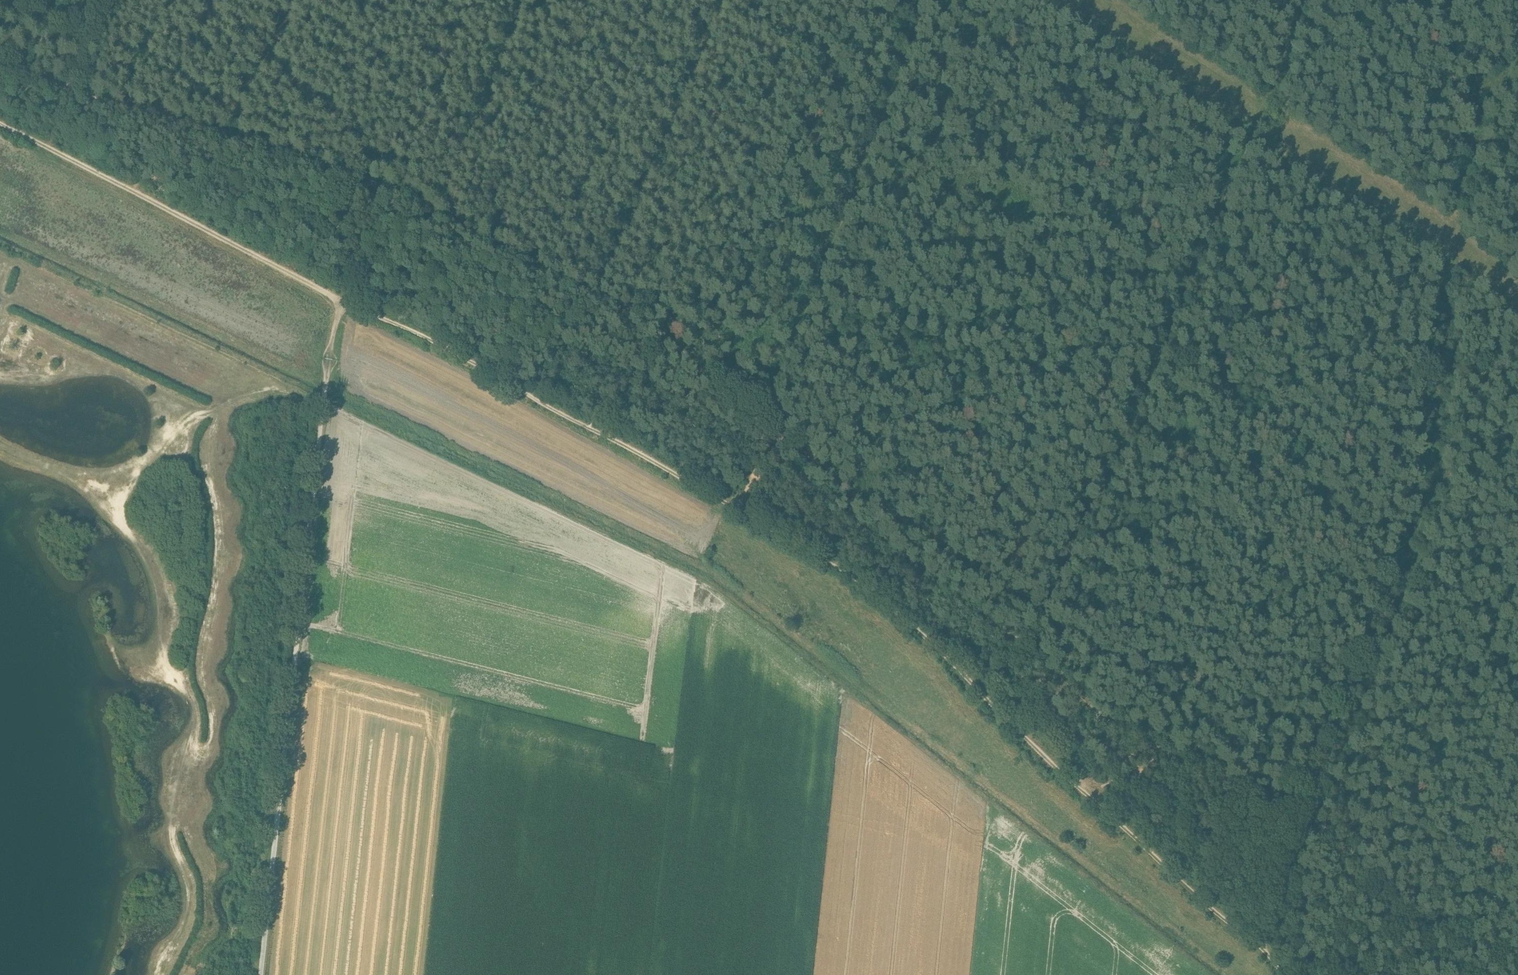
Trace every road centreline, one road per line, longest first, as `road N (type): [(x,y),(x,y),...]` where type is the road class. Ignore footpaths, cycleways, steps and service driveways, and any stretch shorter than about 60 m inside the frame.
road 1 (track): [(1284,974),(893,607),(585,423),(340,300)]
road 2 (track): [(761,429),(646,323),(381,185),(68,90)]
road 3 (unclassified): [(258,974),(323,406)]
road 4 (track): [(931,0),(761,429)]
road 5 (track): [(340,300),(0,123)]
road 6 (track): [(340,300),(381,185)]

